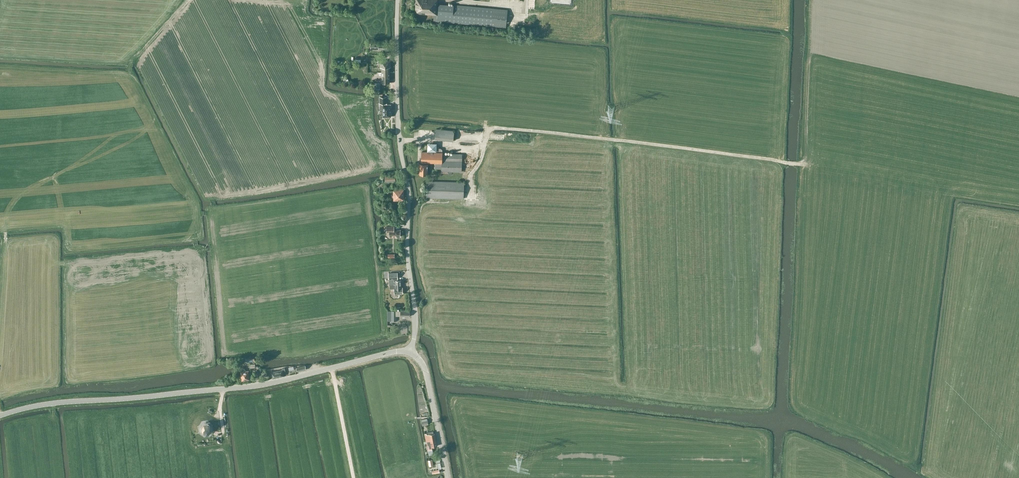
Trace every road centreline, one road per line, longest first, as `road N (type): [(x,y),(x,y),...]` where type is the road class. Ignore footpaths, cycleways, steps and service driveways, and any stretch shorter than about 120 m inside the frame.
road 1 (tertiary): [(0,415),(73,400),(255,386),(411,351)]
road 2 (track): [(400,140),(483,148),(490,130),(786,162)]
road 3 (unclassified): [(411,351),(399,0)]
road 4 (track): [(815,0),(812,158),(786,162)]
road 5 (tertiary): [(448,477),(425,369),(411,351)]

